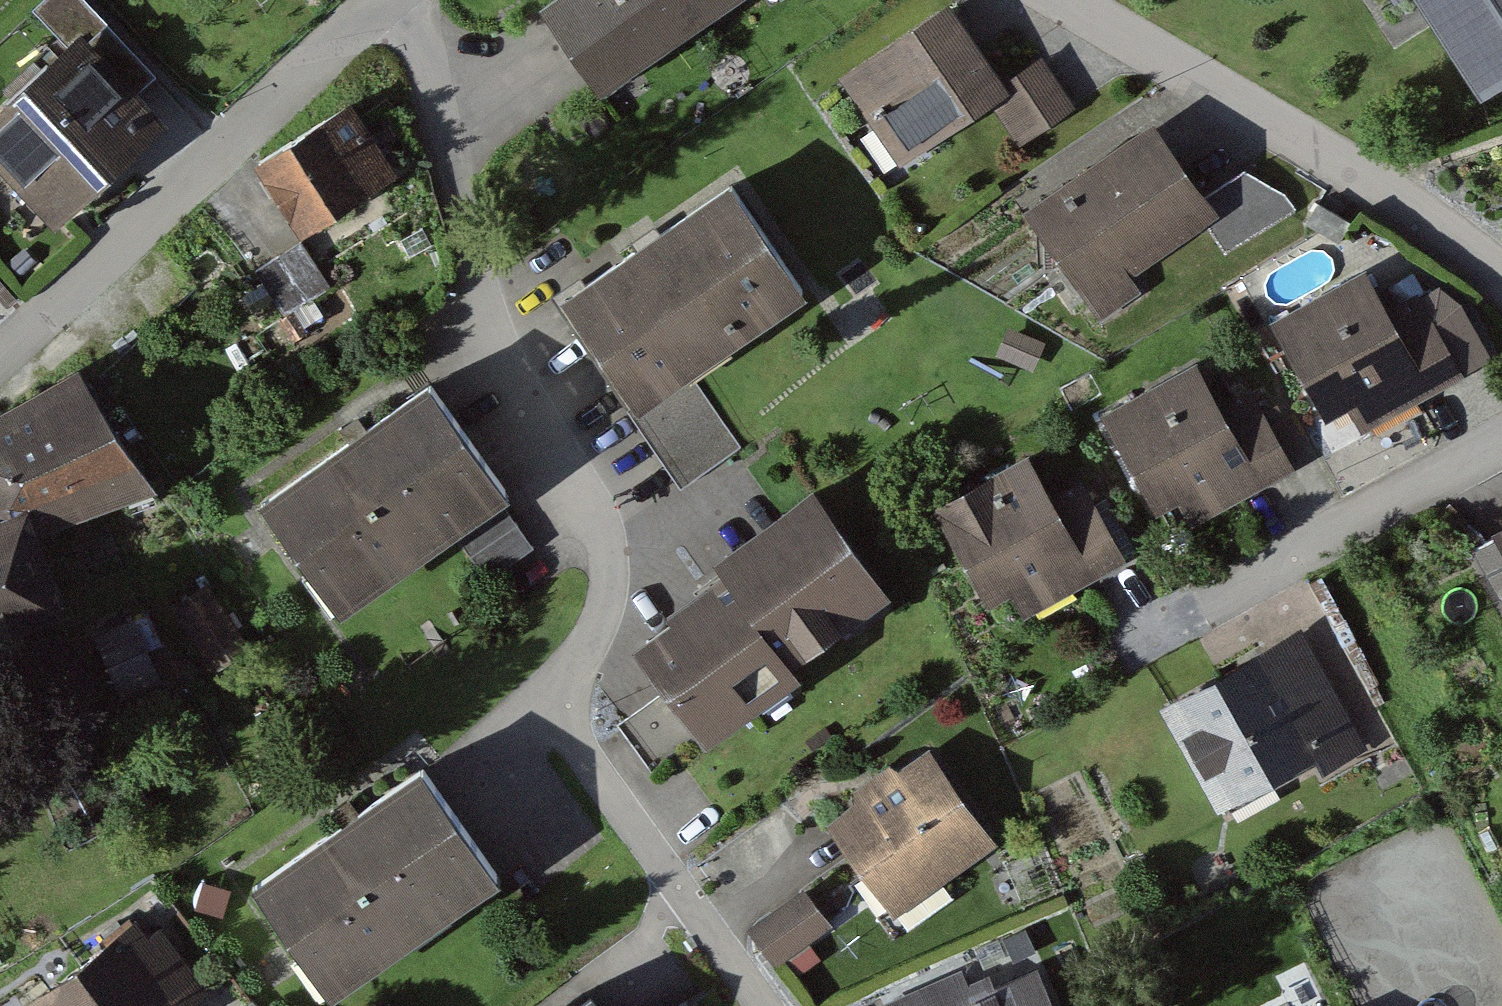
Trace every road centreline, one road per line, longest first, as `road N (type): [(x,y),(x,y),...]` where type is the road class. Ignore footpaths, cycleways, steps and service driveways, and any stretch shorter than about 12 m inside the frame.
road 1 (residential): [(383,10),(418,47),(488,340),(603,527),(612,589),(548,701)]
road 2 (residential): [(1501,281),(1411,203),(1061,0)]
road 3 (residential): [(383,10),(0,353)]
road 4 (residential): [(548,701),(759,1005)]
road 5 (residential): [(1261,568),(1501,443)]

